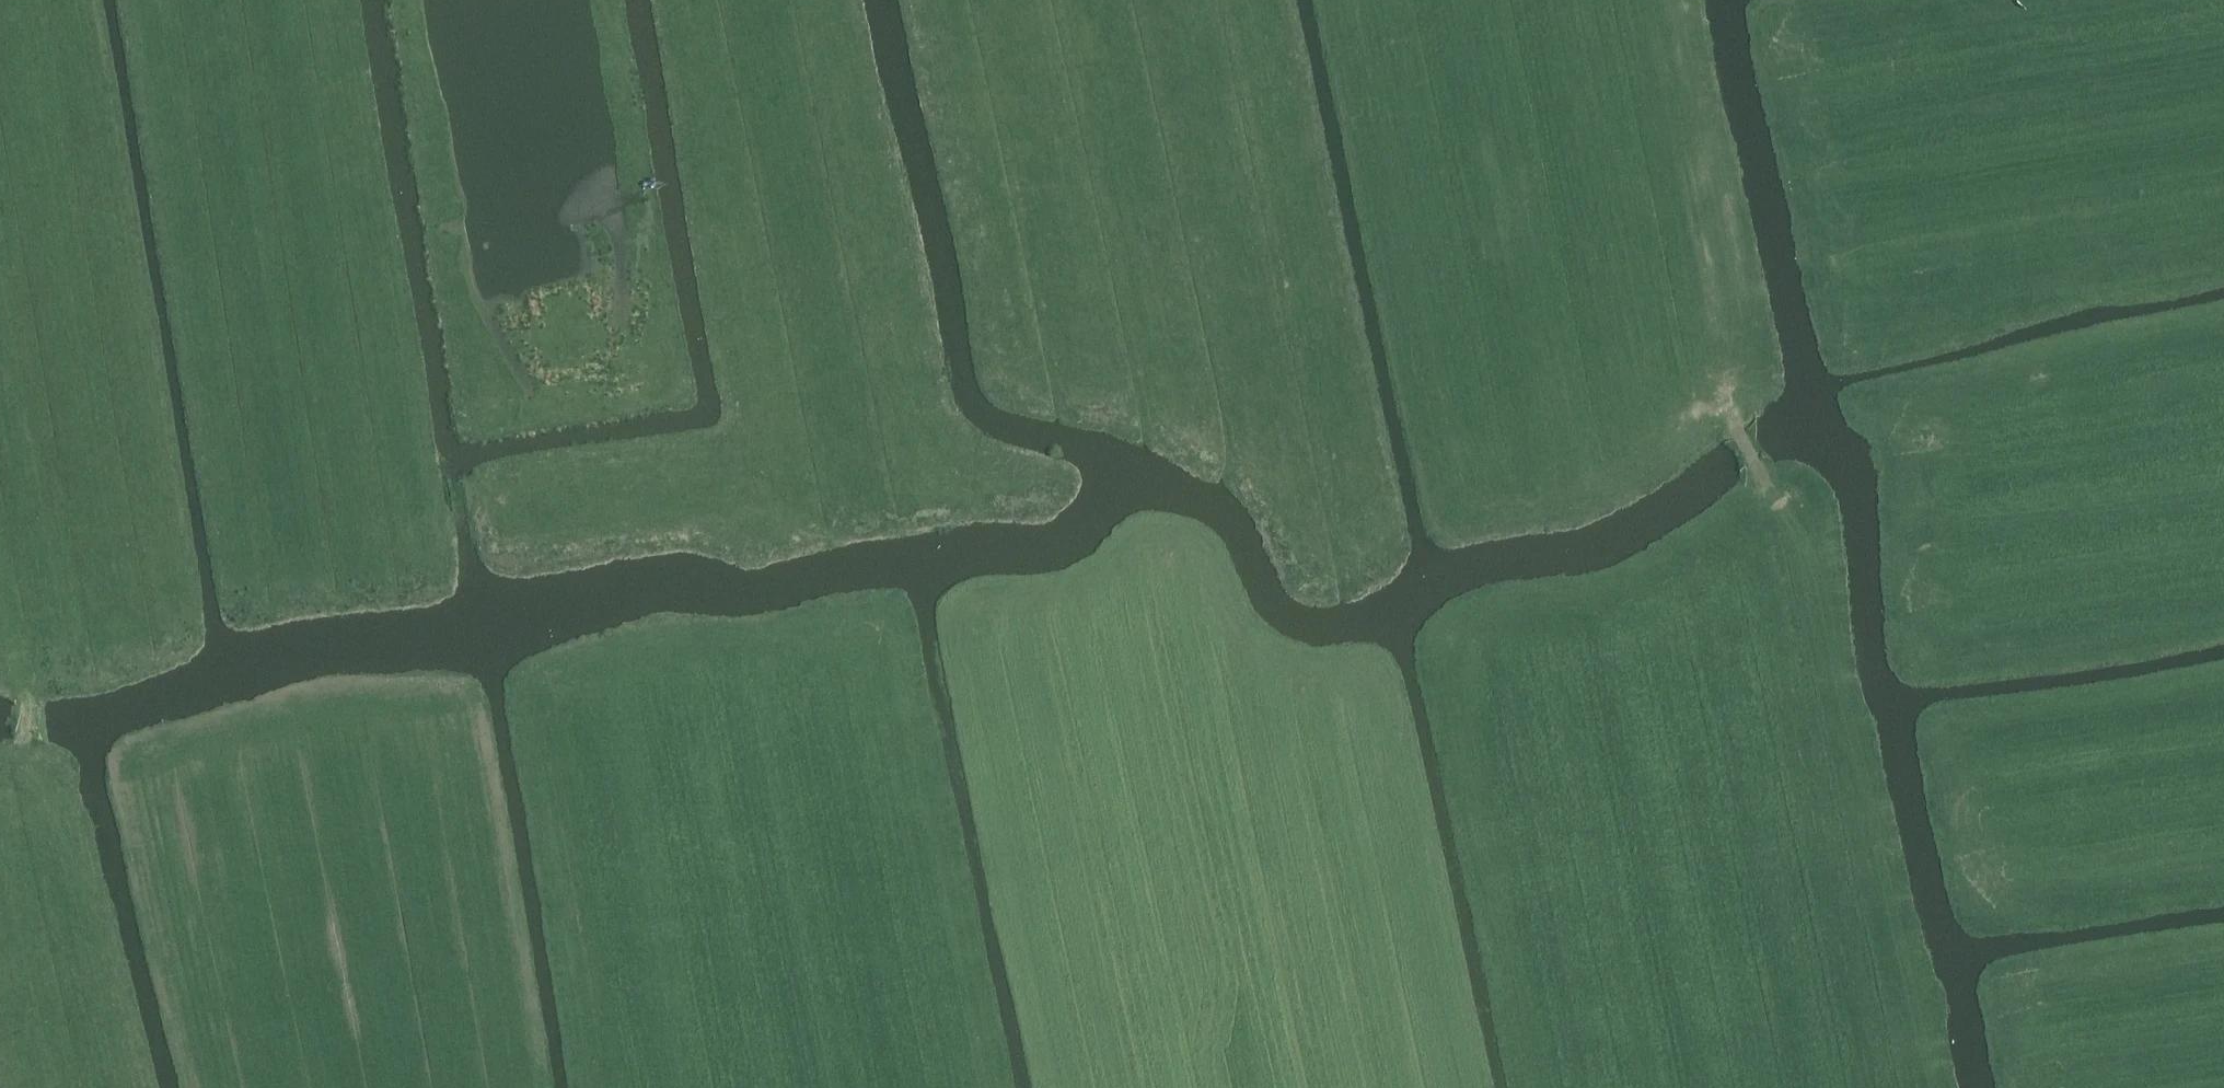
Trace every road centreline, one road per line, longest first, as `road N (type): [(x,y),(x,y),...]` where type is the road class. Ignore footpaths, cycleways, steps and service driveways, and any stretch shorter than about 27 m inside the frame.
road 1 (track): [(1759,467),(1933,1087)]
road 2 (track): [(1759,467),(1737,430),(1694,0)]

